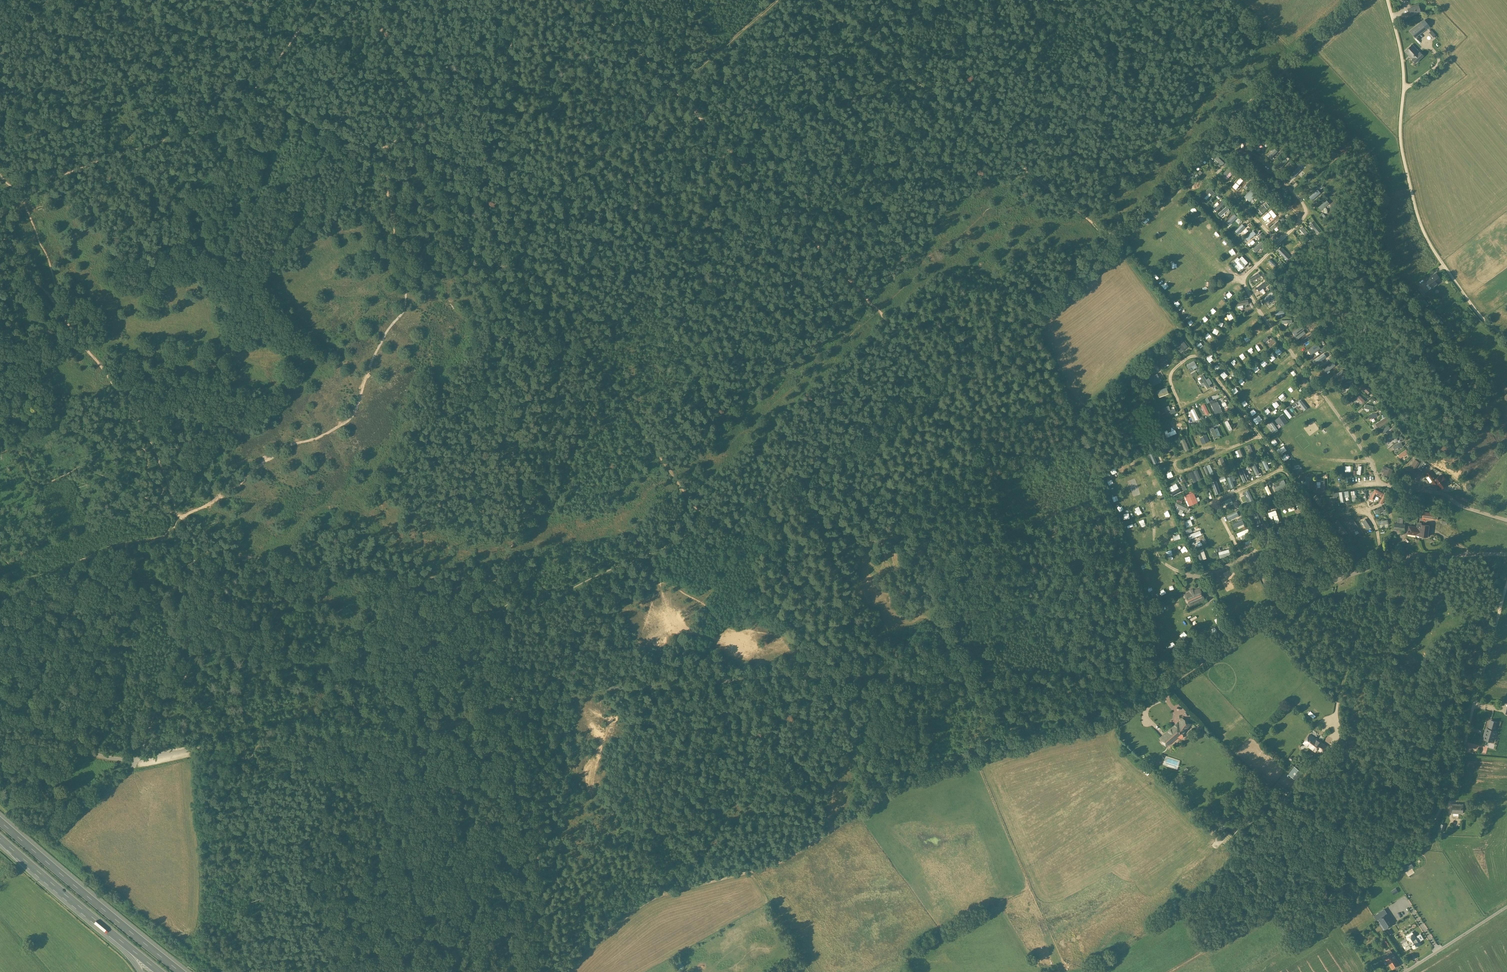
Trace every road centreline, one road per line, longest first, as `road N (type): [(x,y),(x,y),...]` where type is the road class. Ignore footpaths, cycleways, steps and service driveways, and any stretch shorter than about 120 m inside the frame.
road 1 (unclassified): [(0,693),(90,752),(129,760),(289,730),(408,733),(573,695),(693,681),(884,676),(1150,690),(1315,586),(1358,569),(1396,558),(1506,554)]
road 2 (track): [(566,971),(656,895),(769,867),(892,792),(1086,727),(1157,689)]
road 3 (track): [(1170,971),(1407,833),(1444,803),(1506,585)]
road 4 (track): [(877,311),(590,0)]
road 5 (track): [(1358,569),(1113,238)]
road 6 (track): [(816,0),(1113,238)]
road 7 (track): [(1506,338),(1474,308),(1420,227),(1400,145),(1403,73),(1387,0)]
road 8 (track): [(1366,0),(1113,238)]
road 9 (track): [(0,195),(209,127),(252,92)]
road 10 (track): [(687,496),(688,476),(877,311)]
road 11 (track): [(552,971),(514,712)]
road 12 (motorway): [(177,971),(0,821)]
road 13 (track): [(115,388),(169,486),(179,516),(168,534)]
road 14 (motorway): [(0,837),(124,942)]
road 15 (track): [(673,90),(777,0)]
road 16 (track): [(974,682),(924,560)]

